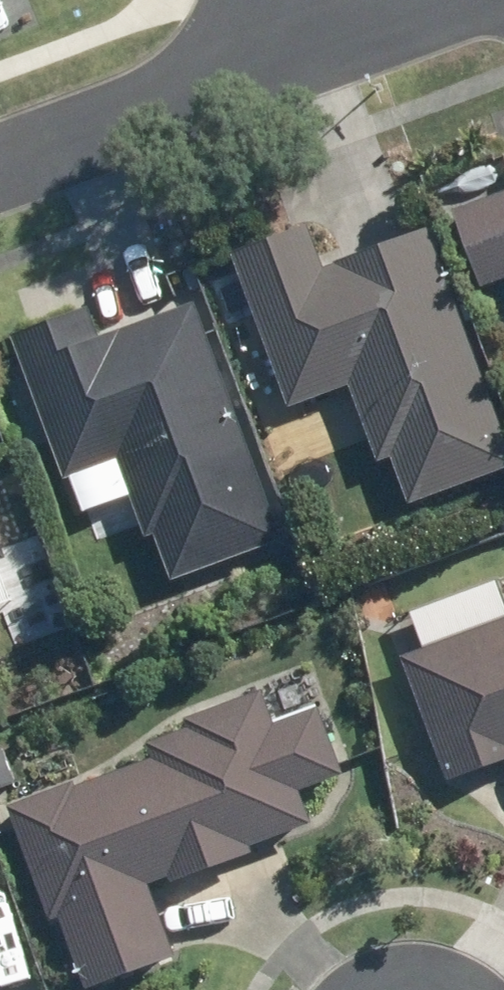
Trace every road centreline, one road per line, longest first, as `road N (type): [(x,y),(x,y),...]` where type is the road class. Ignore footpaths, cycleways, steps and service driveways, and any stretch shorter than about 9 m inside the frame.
road 1 (residential): [(0,154),(303,39)]
road 2 (residential): [(303,39),(417,0)]

